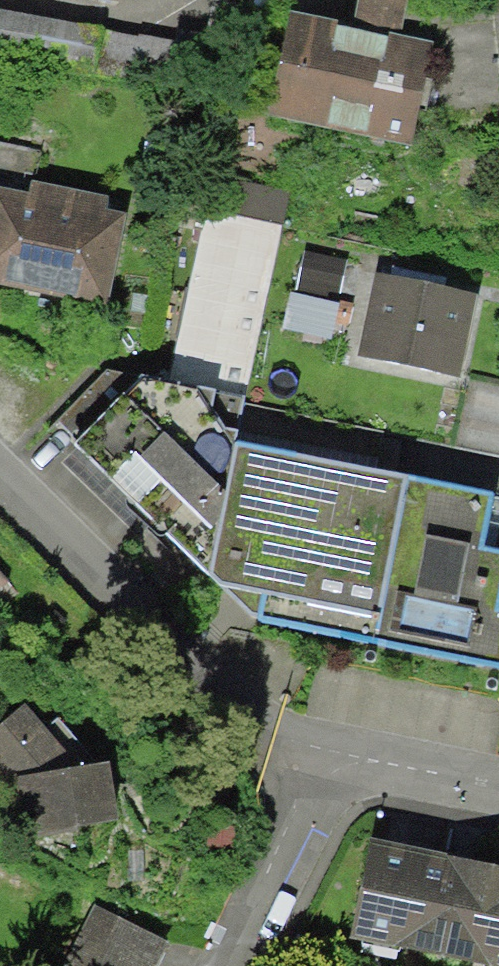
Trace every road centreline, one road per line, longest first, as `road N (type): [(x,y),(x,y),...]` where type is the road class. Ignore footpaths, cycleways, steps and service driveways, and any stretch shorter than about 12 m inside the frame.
road 1 (residential): [(0,457),(259,708),(353,756)]
road 2 (residential): [(353,756),(228,965)]
road 3 (residential): [(353,756),(498,776)]

